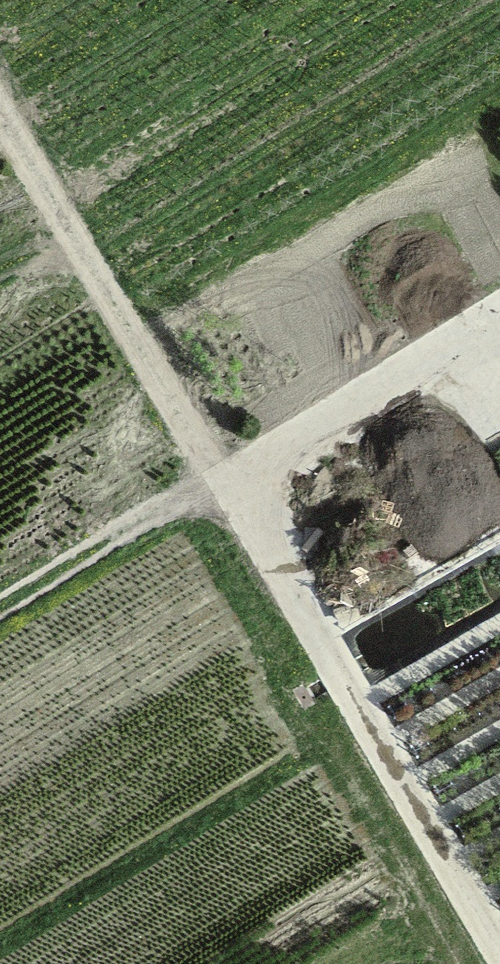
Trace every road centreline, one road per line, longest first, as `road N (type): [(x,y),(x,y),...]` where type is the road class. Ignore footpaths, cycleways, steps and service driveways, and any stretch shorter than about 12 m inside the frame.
road 1 (track): [(499,961),(0,110)]
road 2 (track): [(0,609),(499,312)]

